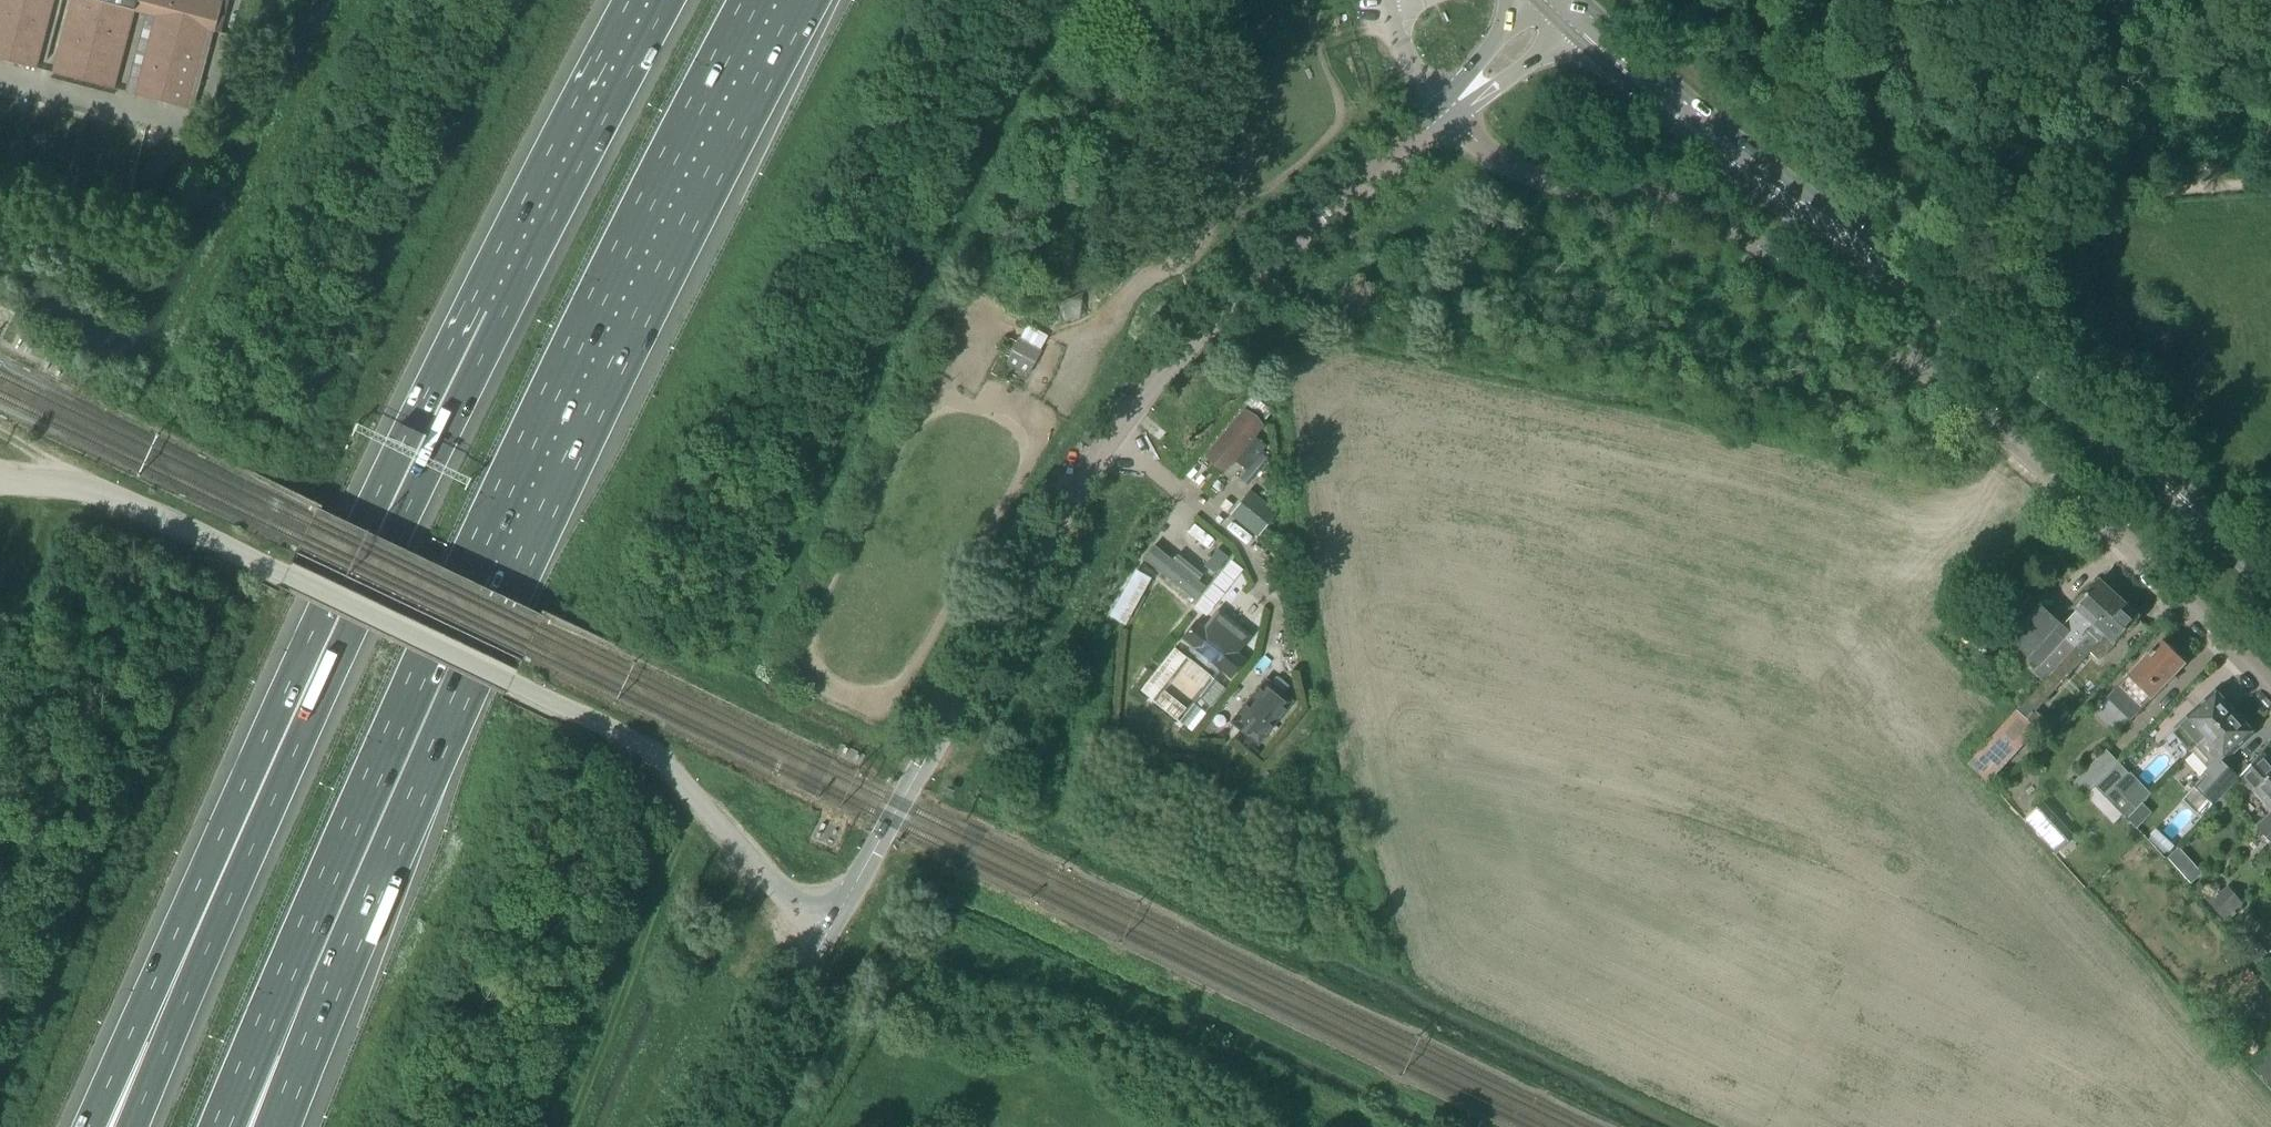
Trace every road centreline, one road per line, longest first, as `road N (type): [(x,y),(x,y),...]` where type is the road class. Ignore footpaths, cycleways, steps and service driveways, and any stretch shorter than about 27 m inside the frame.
road 1 (motorway): [(669,0),(428,466),(149,1083)]
road 2 (motorway): [(242,1079),(544,405),(752,0)]
road 3 (unclassified): [(834,924),(1005,619),(1154,379),(1445,113)]
road 4 (unclassified): [(2270,687),(2088,503),(1990,418),(1756,243),(1665,201),(1526,176),(1496,161),(1445,113)]
road 5 (unclassified): [(834,924),(784,891),(632,743),(286,575),(87,492),(0,476)]
road 6 (secondary): [(2270,583),(2134,448),(1721,136),(1564,5)]
road 7 (unclassified): [(721,1126),(834,924)]
road 8 (unclassified): [(1445,113),(1564,5)]

